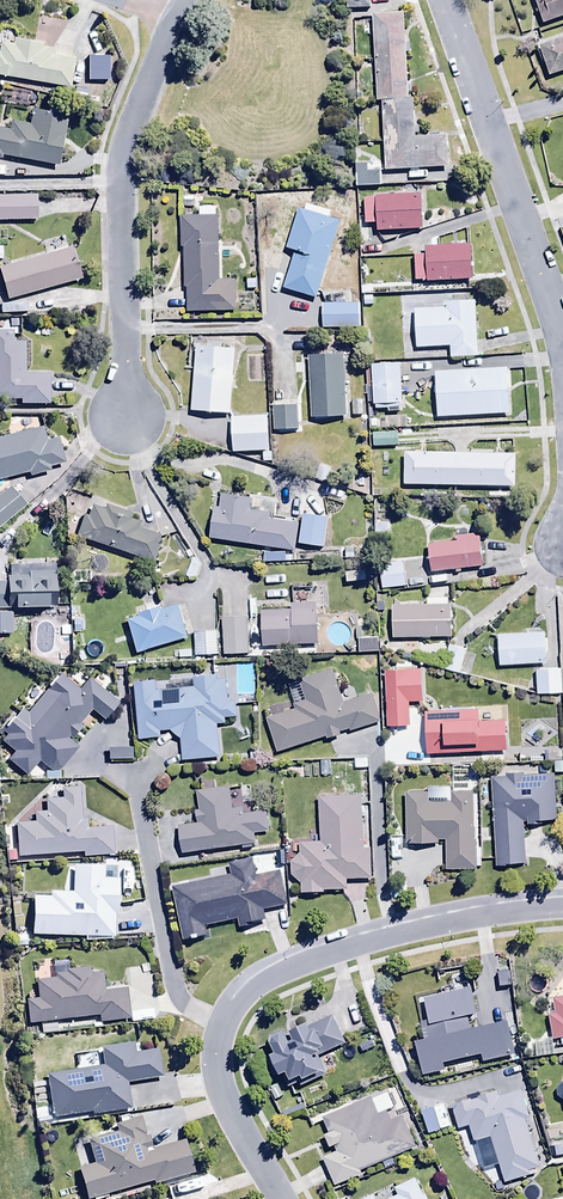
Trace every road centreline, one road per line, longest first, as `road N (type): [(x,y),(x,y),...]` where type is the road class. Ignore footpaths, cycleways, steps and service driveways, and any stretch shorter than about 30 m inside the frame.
road 1 (residential): [(279,1198),(220,1085),(221,1030),(247,988),(280,967),(399,928),(562,903)]
road 2 (residential): [(126,412),(122,161),(175,21)]
road 3 (residential): [(445,0),(562,344)]

